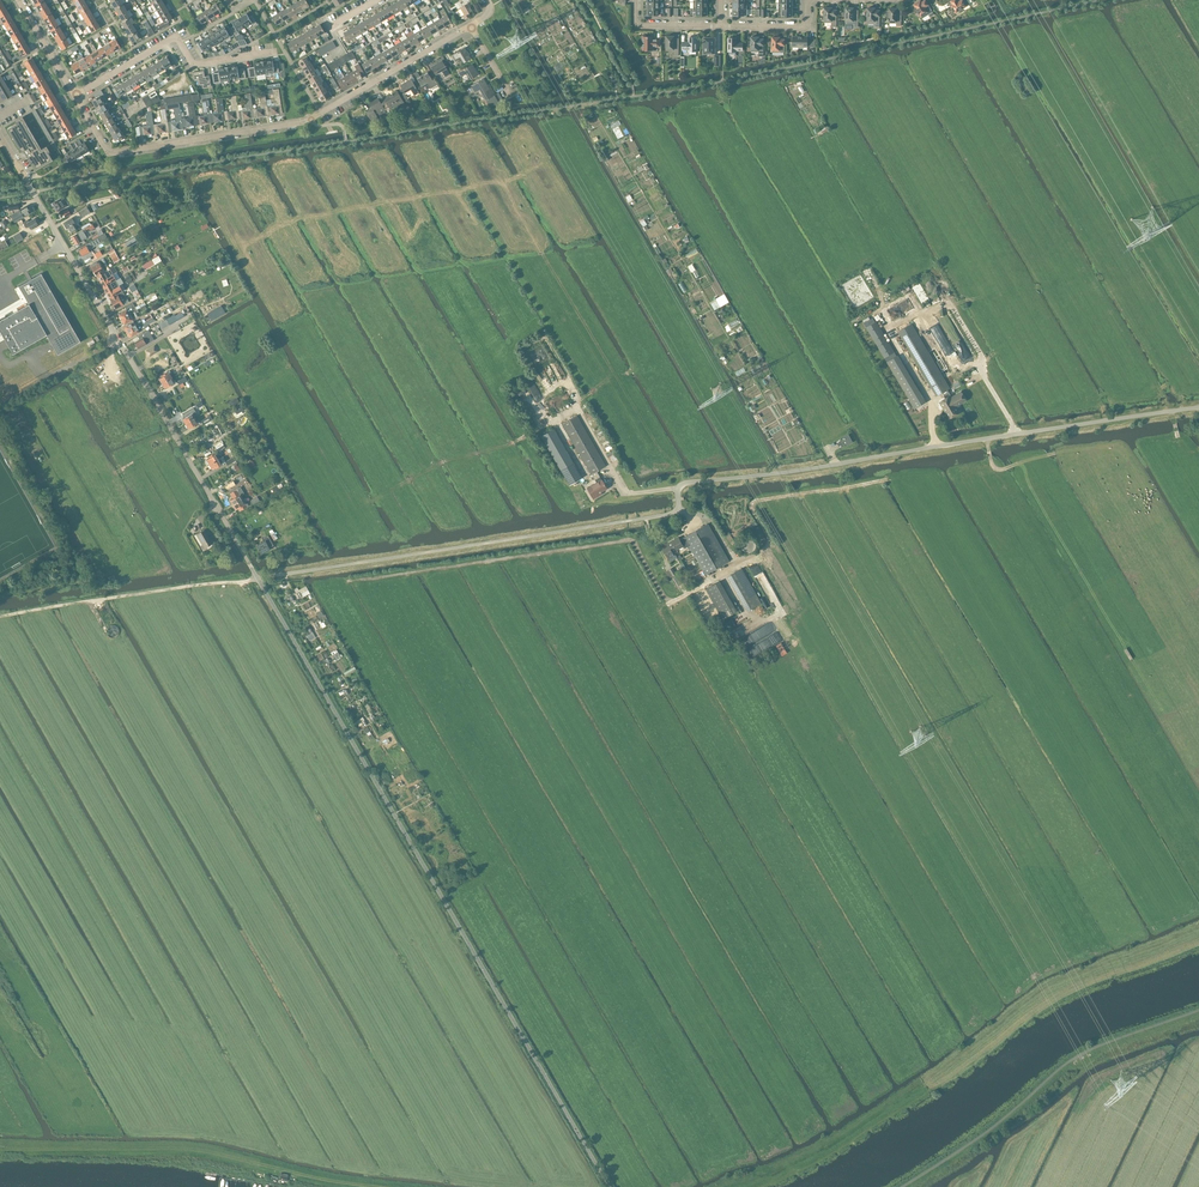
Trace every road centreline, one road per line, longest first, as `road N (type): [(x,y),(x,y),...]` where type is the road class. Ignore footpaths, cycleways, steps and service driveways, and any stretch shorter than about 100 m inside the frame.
road 1 (unclassified): [(677,510),(682,484),(1198,408)]
road 2 (residential): [(75,95),(114,152),(301,123),(471,26)]
road 3 (unclassified): [(252,568),(27,182)]
road 4 (track): [(704,586),(666,598),(632,540),(346,582)]
road 5 (track): [(0,616),(257,579)]
road 6 (residential): [(75,95),(175,37),(193,64),(277,52)]
road 7 (track): [(888,480),(757,501),(752,510),(768,535),(766,548)]
road 8 (track): [(986,439),(997,469),(1105,449)]

